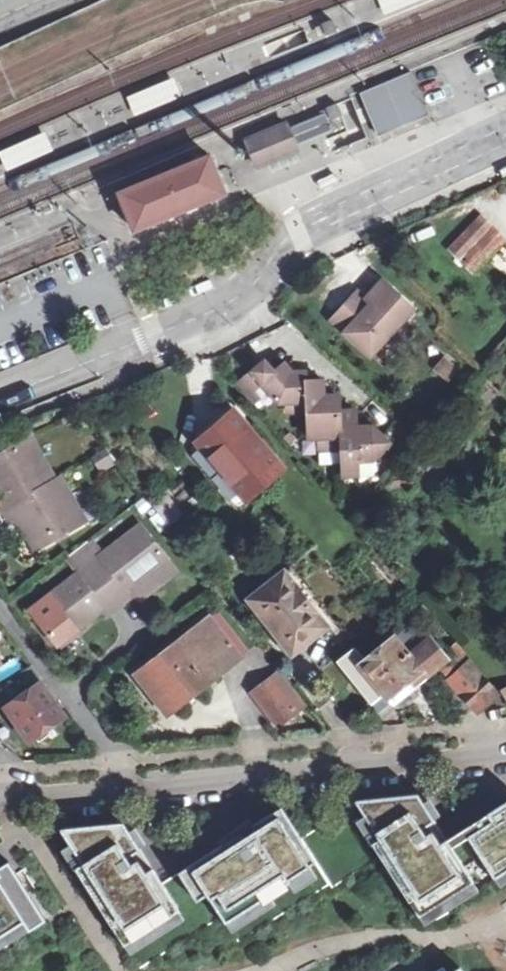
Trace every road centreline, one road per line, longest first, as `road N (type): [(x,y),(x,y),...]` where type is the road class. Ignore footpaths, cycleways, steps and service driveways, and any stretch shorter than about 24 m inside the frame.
road 1 (residential): [(505,751),(0,803)]
road 2 (residential): [(505,138),(318,220),(253,286),(210,314),(72,370)]

